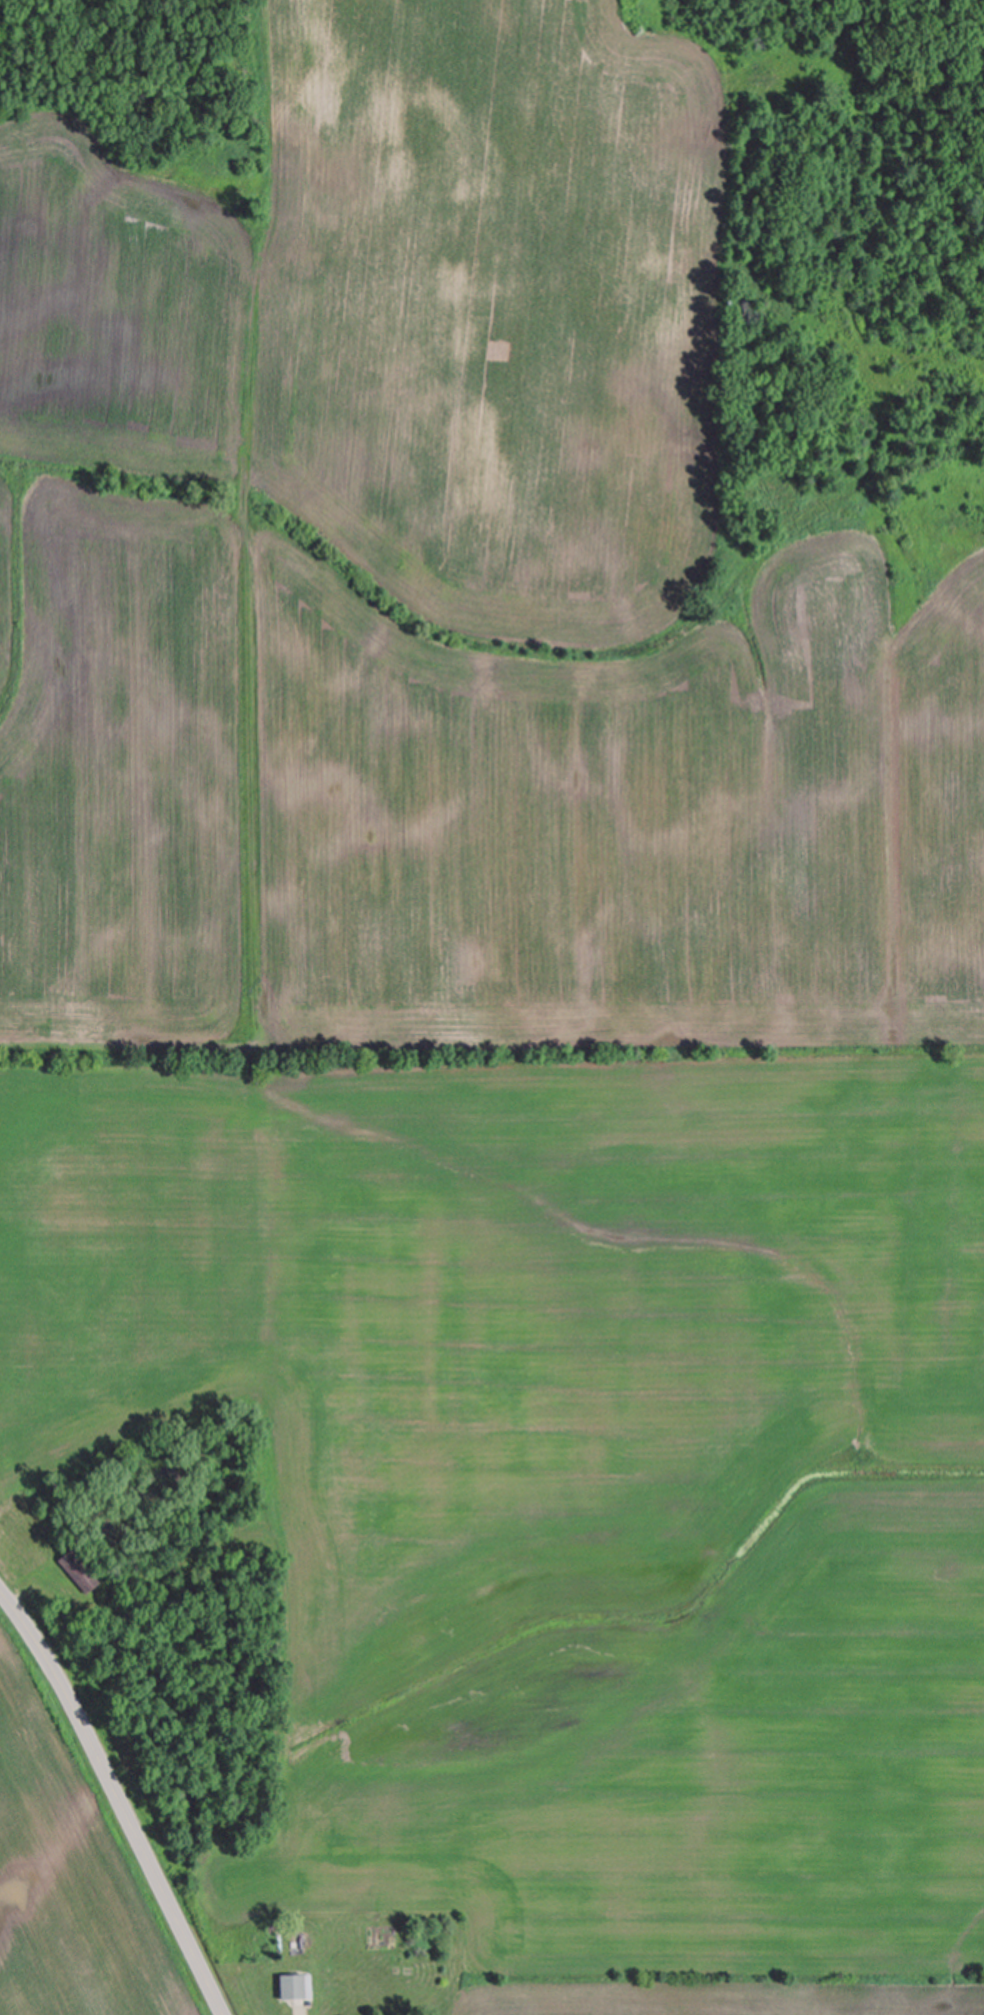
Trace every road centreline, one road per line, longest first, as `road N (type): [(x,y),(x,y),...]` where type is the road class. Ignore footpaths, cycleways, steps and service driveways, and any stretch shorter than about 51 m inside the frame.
road 1 (tertiary): [(218,2014),(58,1692),(0,1603)]

